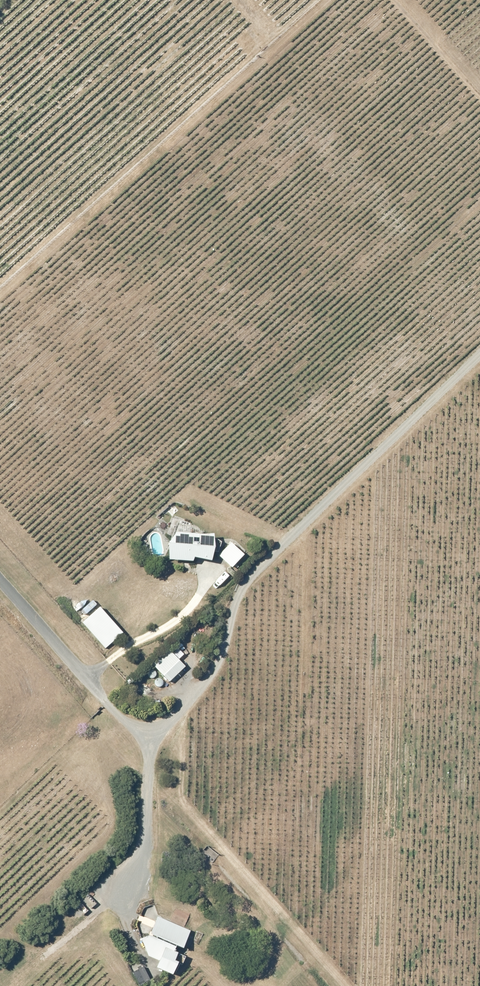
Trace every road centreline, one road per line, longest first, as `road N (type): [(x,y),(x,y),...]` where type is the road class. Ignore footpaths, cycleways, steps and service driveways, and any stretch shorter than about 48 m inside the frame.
road 1 (track): [(0,295),(325,0)]
road 2 (track): [(150,785),(336,985)]
road 3 (unclassified): [(101,694),(0,580)]

